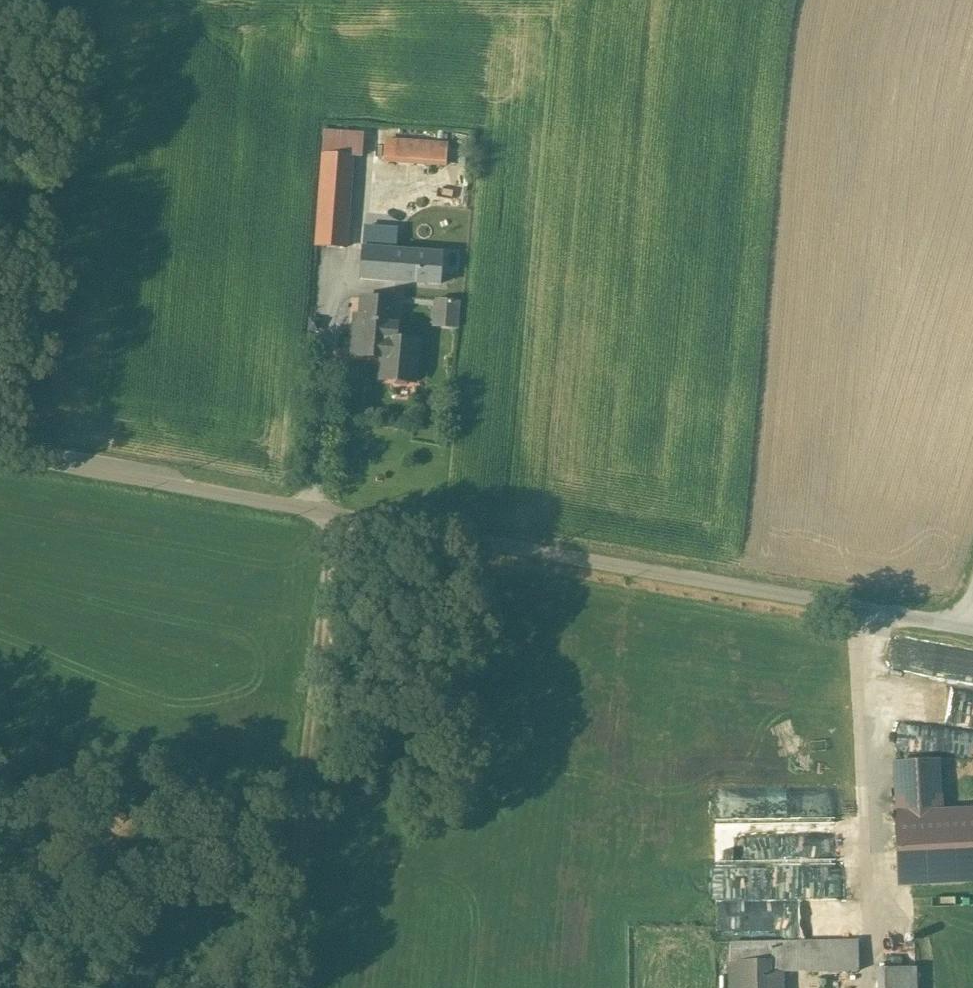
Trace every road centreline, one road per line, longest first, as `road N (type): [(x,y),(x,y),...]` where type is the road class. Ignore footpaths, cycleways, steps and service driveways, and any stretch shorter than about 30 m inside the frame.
road 1 (unclassified): [(967,628),(0,454)]
road 2 (track): [(337,516),(278,987)]

